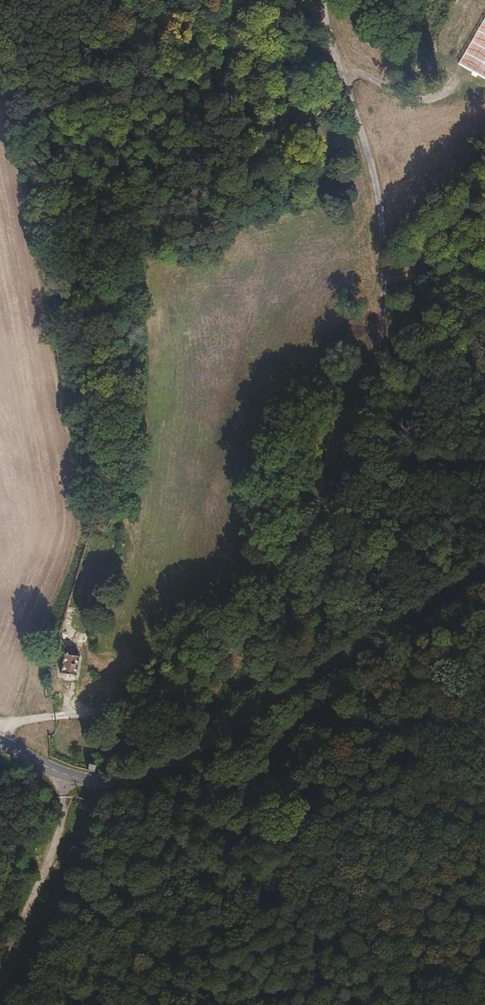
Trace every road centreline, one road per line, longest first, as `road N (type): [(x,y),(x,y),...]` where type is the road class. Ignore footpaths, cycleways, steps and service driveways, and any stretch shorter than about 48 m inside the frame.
road 1 (track): [(17,723),(165,692),(266,624),(304,567),(353,457),(375,383),(384,238),(371,141),(322,0)]
road 2 (track): [(0,120),(15,154),(77,489),(79,554),(17,723),(0,730)]
road 3 (tertiary): [(0,738),(74,776),(115,781),(158,771),(484,569)]
road 4 (track): [(484,850),(162,860)]
road 5 (track): [(39,878),(162,860),(242,757),(246,719)]
road 6 (track): [(302,0),(339,57),(415,93),(463,78)]

